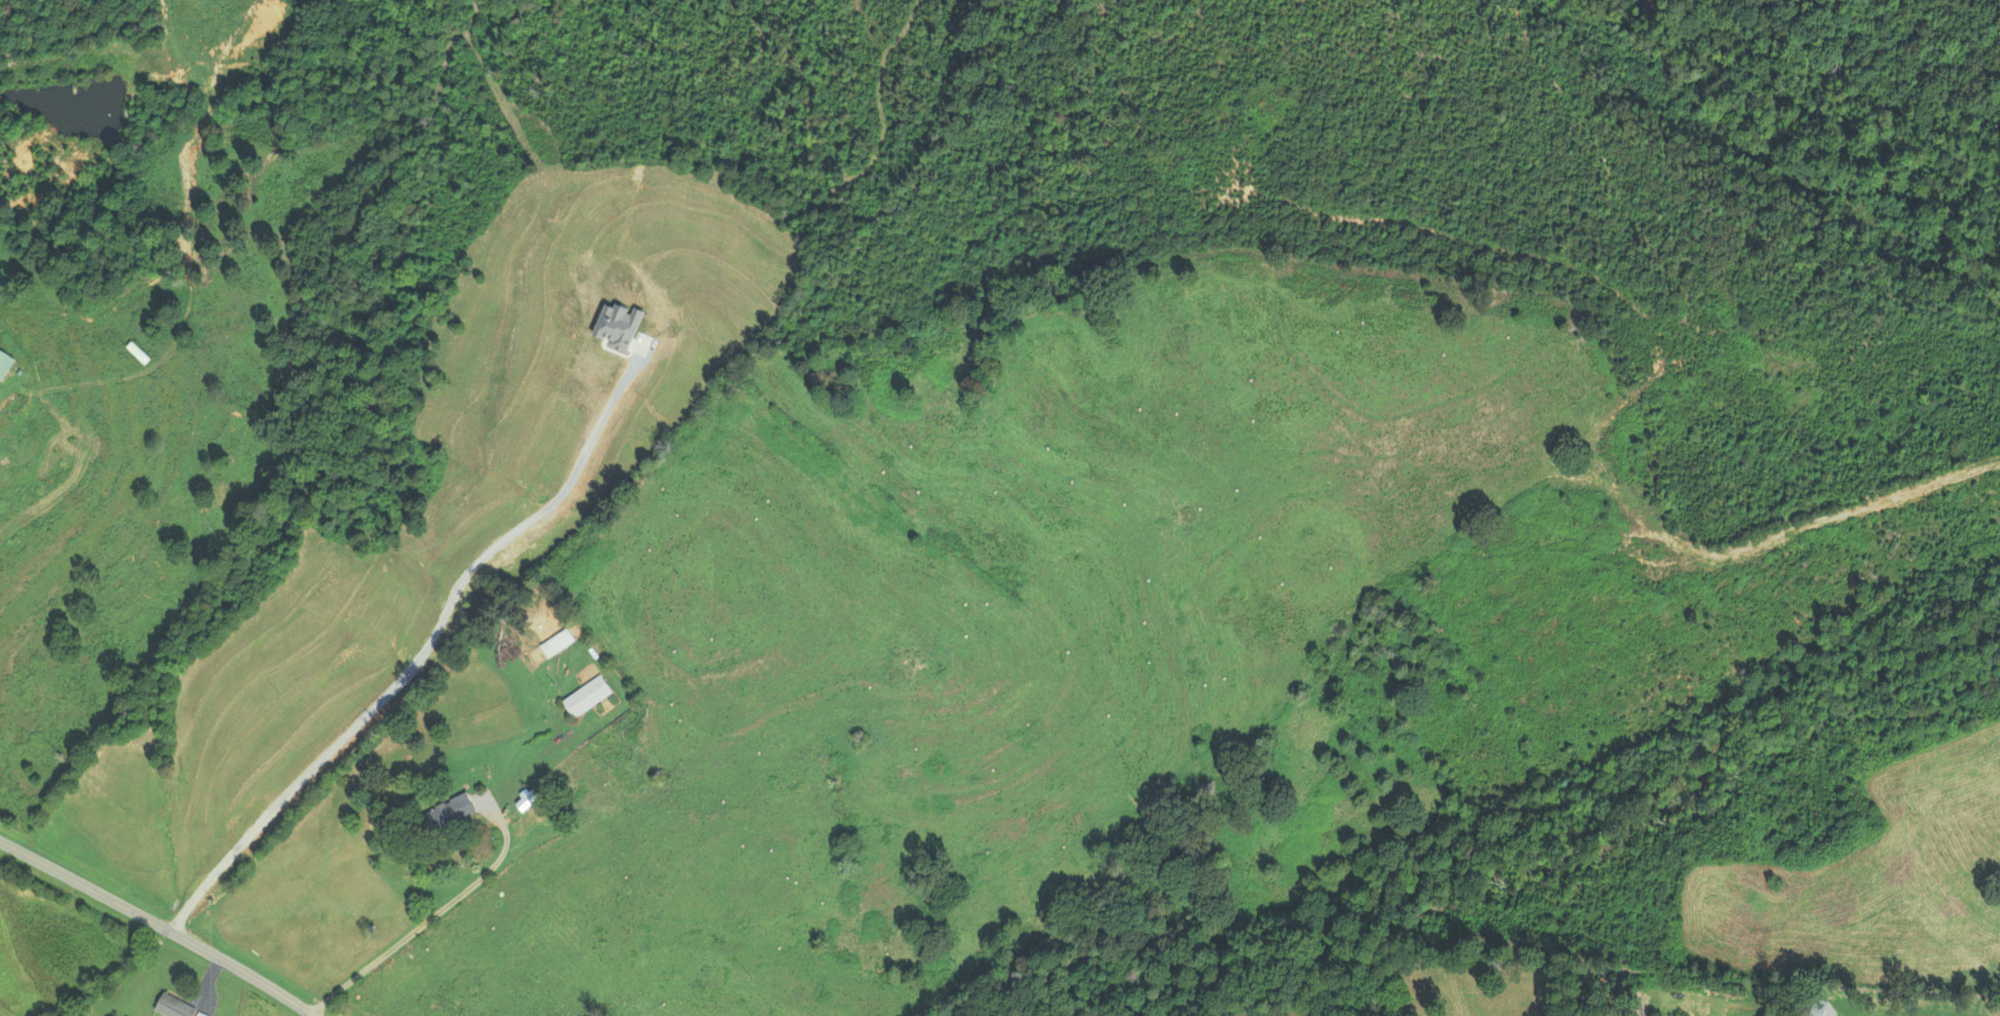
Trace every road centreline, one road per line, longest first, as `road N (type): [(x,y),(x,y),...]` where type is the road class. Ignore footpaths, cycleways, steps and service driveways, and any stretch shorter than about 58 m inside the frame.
road 1 (residential): [(315,1015),(0,839)]

